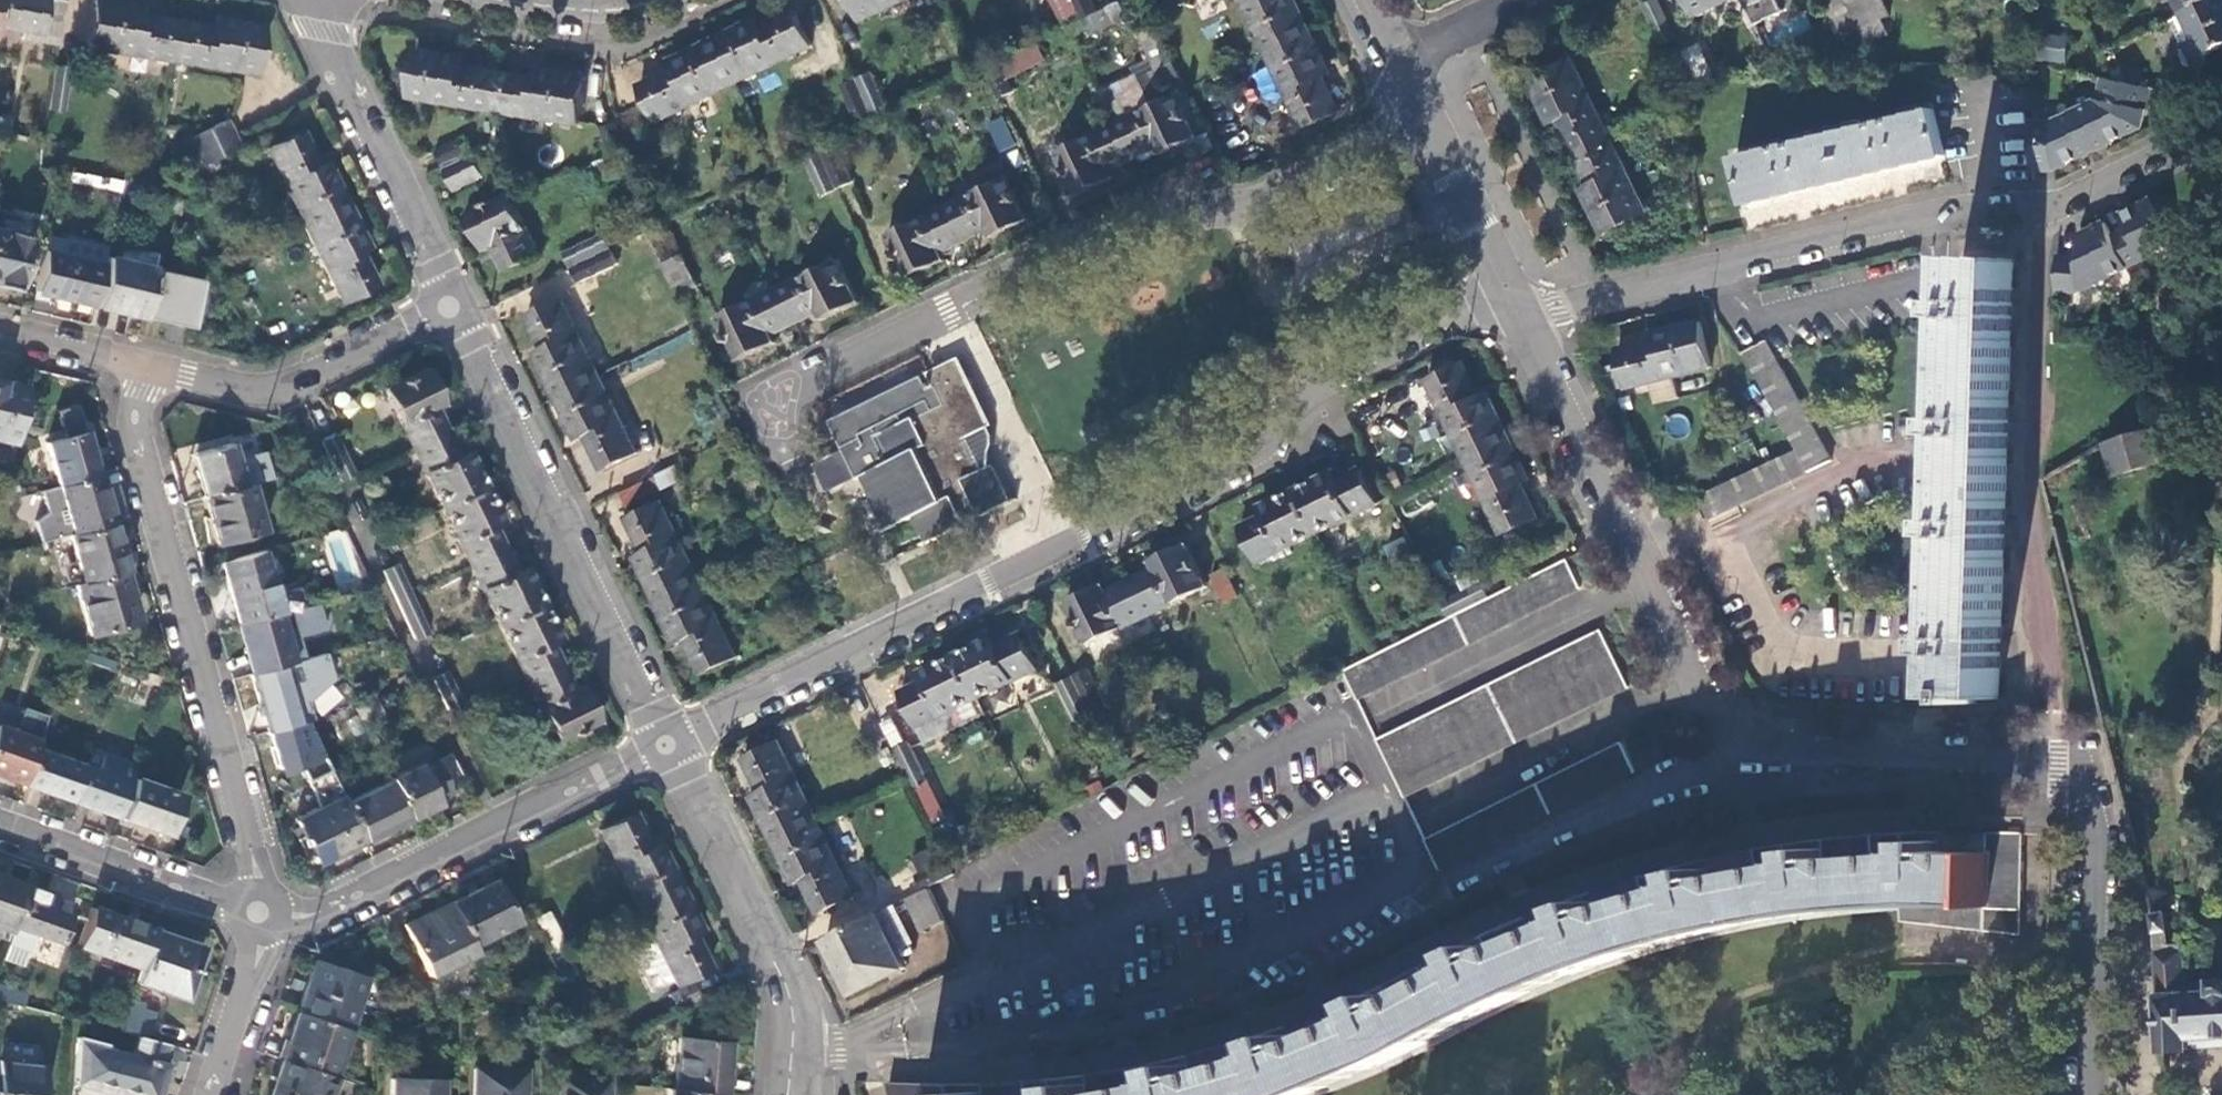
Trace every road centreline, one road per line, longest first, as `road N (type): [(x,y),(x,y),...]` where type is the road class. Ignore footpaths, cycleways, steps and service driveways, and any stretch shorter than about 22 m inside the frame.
road 1 (residential): [(1500,288),(1334,376),(1316,410),(1274,454),(855,648),(669,744)]
road 2 (residential): [(1516,320),(1721,760),(2020,751)]
road 3 (residential): [(2221,123),(2038,208),(1946,212),(1516,320)]
road 4 (residential): [(1427,126),(1262,214),(1177,204),(766,403)]
road 5 (residential): [(132,364),(122,430),(260,887)]
road 6 (residential): [(452,304),(669,744)]
road 7 (residential): [(669,744),(322,912),(289,917)]
road 8 (residential): [(2088,1094),(2108,853),(2074,794),(2020,751)]
road 9 (residential): [(669,744),(792,997),(790,1094)]
road 10 (residential): [(303,0),(452,304)]
road 11 (residential): [(132,364),(284,379),(452,304)]
road 12 (residential): [(236,917),(0,834)]
road 13 (residential): [(1427,126),(1500,288)]
road 14 (residential): [(265,940),(213,1094)]
road 15 (residential): [(1542,0),(1398,70)]
road 16 (residential): [(0,335),(132,364)]

